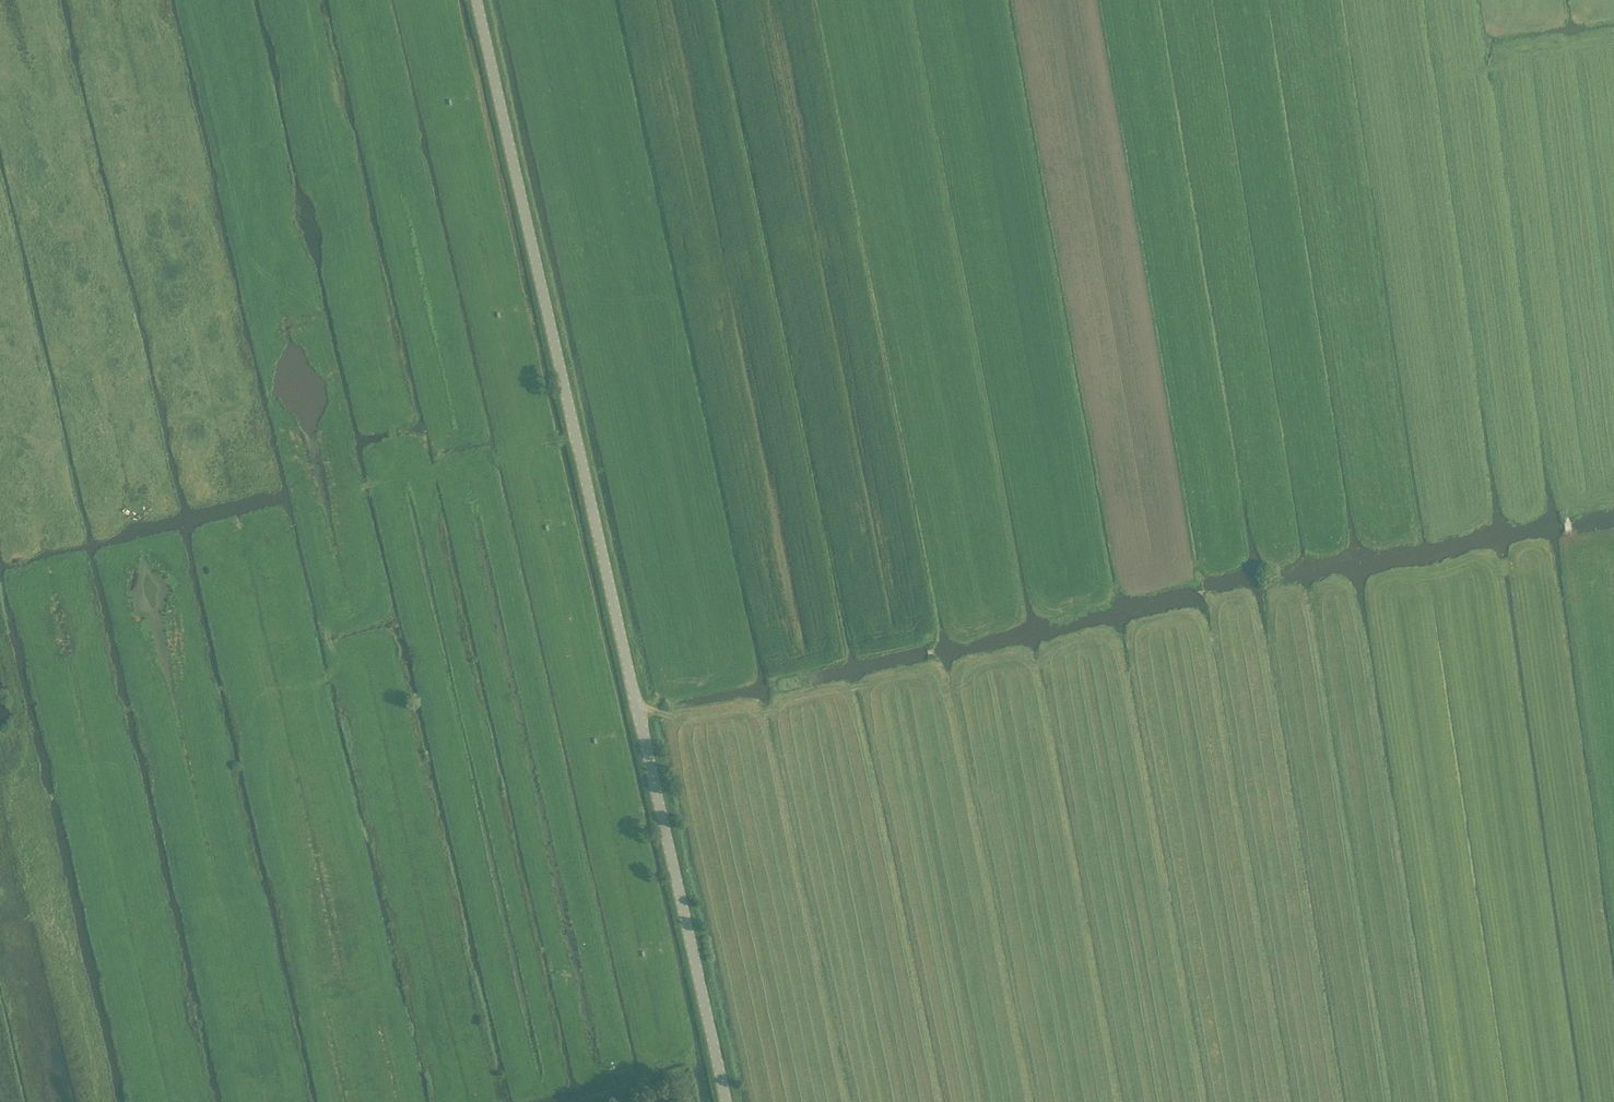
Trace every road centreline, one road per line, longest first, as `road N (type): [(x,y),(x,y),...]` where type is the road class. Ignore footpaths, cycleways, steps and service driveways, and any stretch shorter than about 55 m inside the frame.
road 1 (unclassified): [(730,1101),(476,0)]

